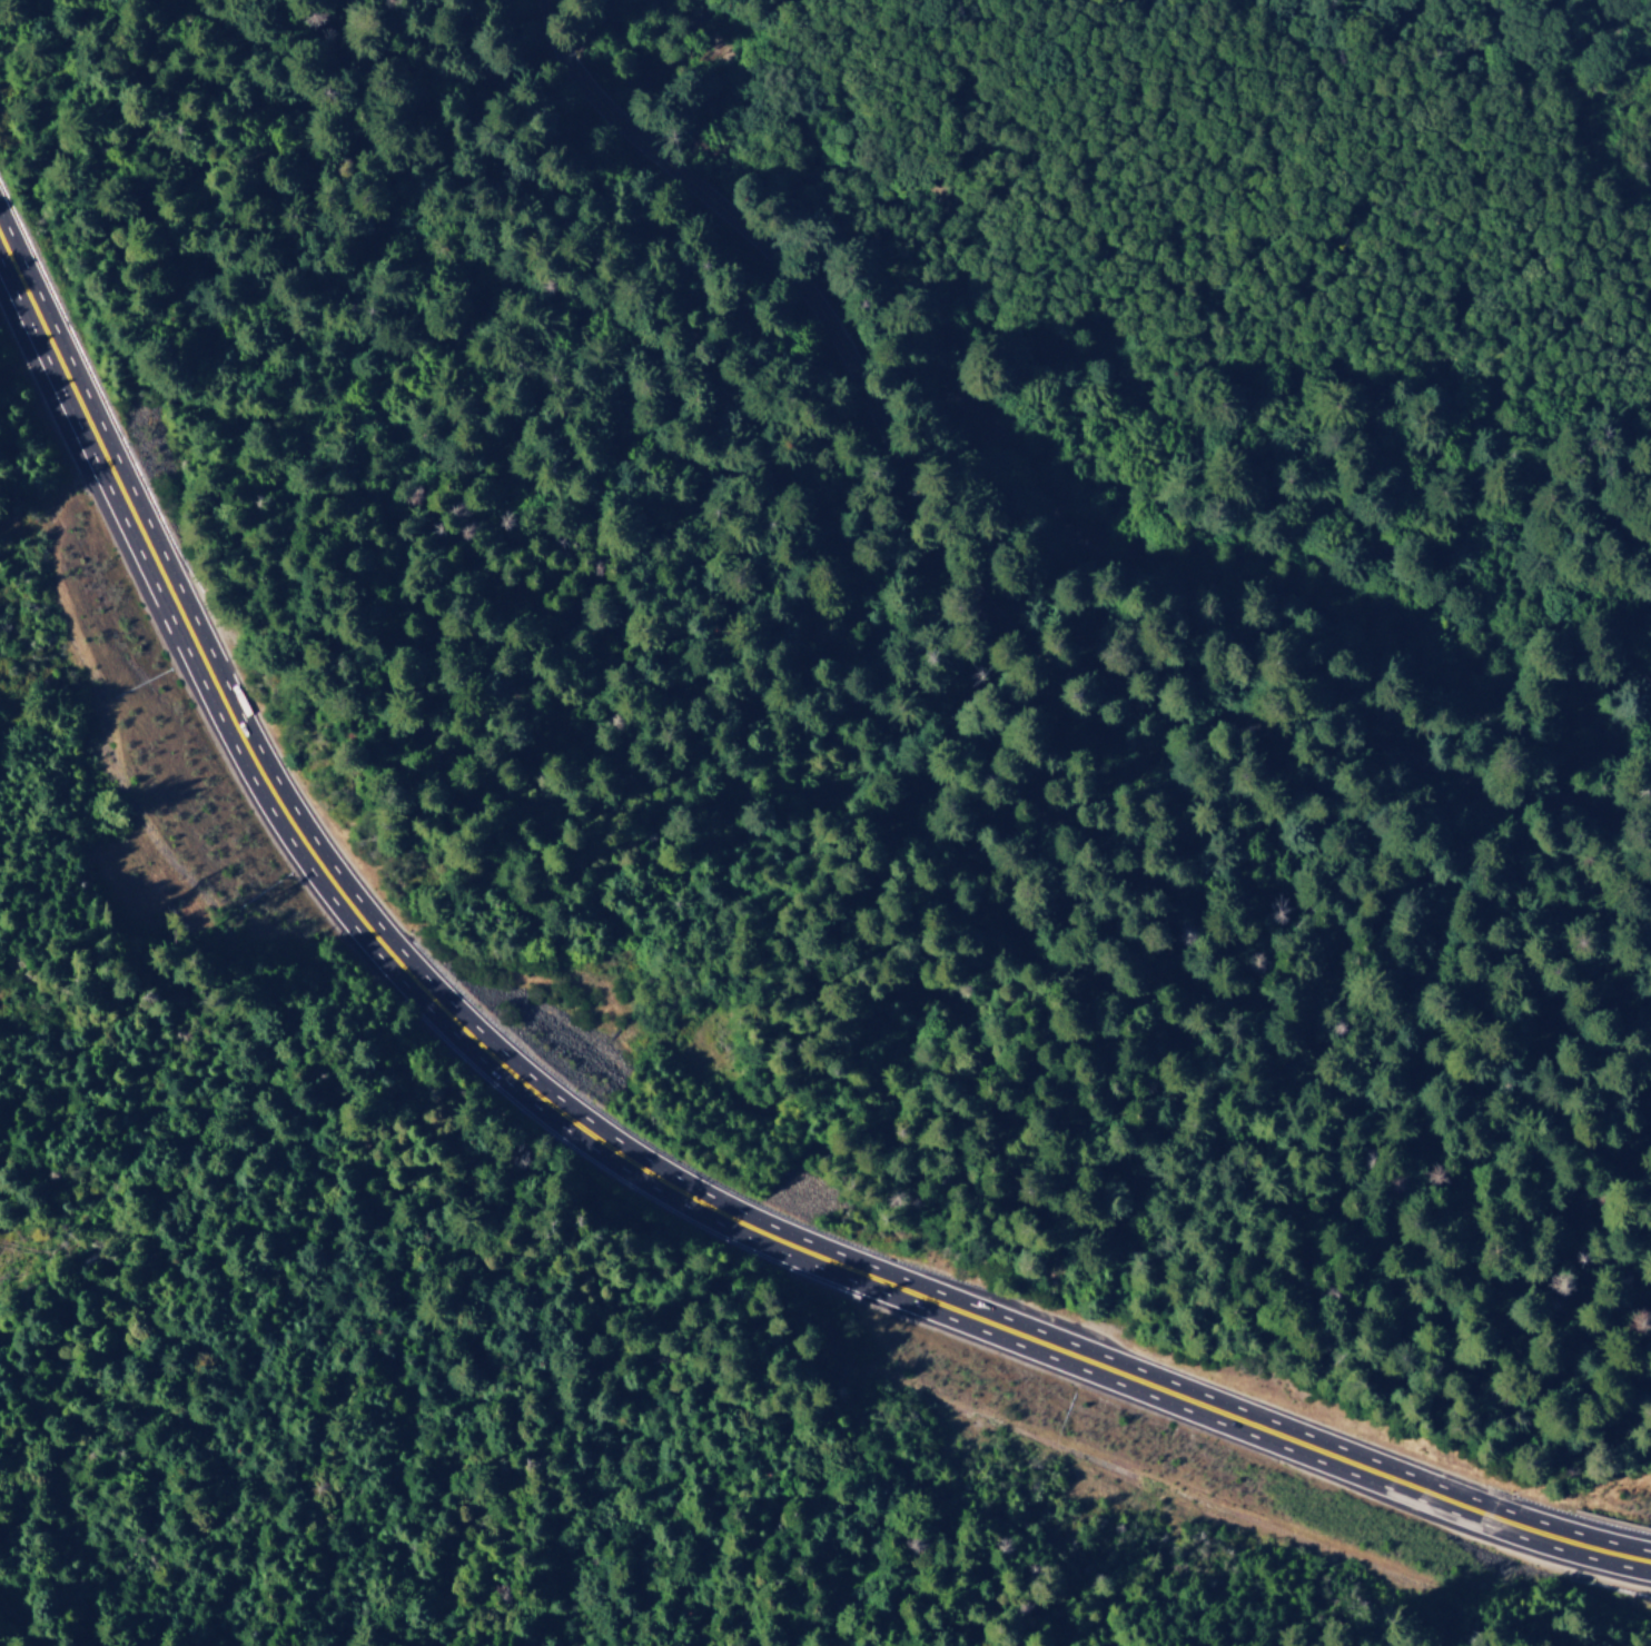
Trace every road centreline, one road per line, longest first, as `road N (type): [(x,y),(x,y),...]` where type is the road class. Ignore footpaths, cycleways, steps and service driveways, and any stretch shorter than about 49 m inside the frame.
road 1 (trunk): [(1650,1559),(1450,1499),(890,1291),(703,1208),(541,1102),(455,1031),(378,950),(269,791),(0,245)]
road 2 (tertiary): [(1650,817),(1494,785),(1354,740),(1194,710),(1076,671),(1016,641),(941,549),(883,426),(817,311),(623,127),(565,53),(544,0)]

